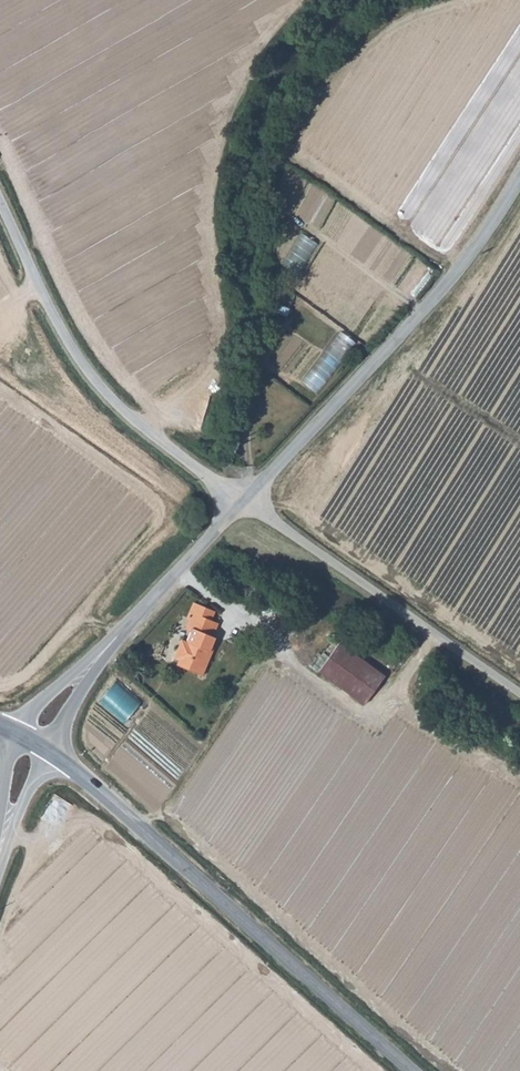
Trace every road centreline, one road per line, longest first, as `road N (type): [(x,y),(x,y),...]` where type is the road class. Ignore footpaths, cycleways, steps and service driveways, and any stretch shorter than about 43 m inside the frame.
road 1 (tertiary): [(413,1070),(34,740)]
road 2 (unclassified): [(242,500),(453,279),(519,183)]
road 3 (unclassified): [(242,500),(94,381),(0,202)]
road 4 (unclassified): [(519,692),(242,500)]
road 5 (unclassified): [(34,740),(72,687),(242,500)]

